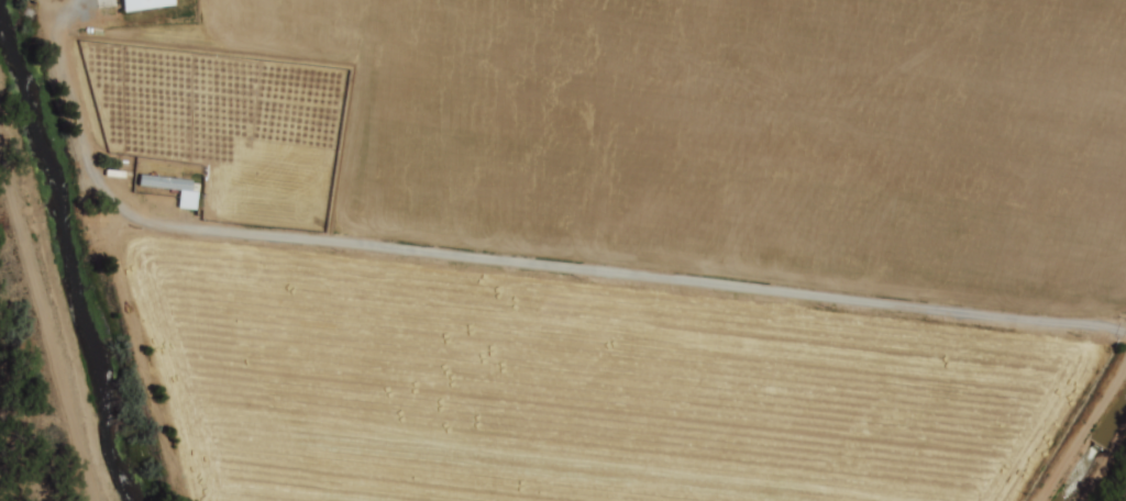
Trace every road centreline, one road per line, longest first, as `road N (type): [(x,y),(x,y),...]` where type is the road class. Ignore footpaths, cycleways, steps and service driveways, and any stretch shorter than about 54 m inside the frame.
road 1 (residential): [(1125,332),(157,223)]

